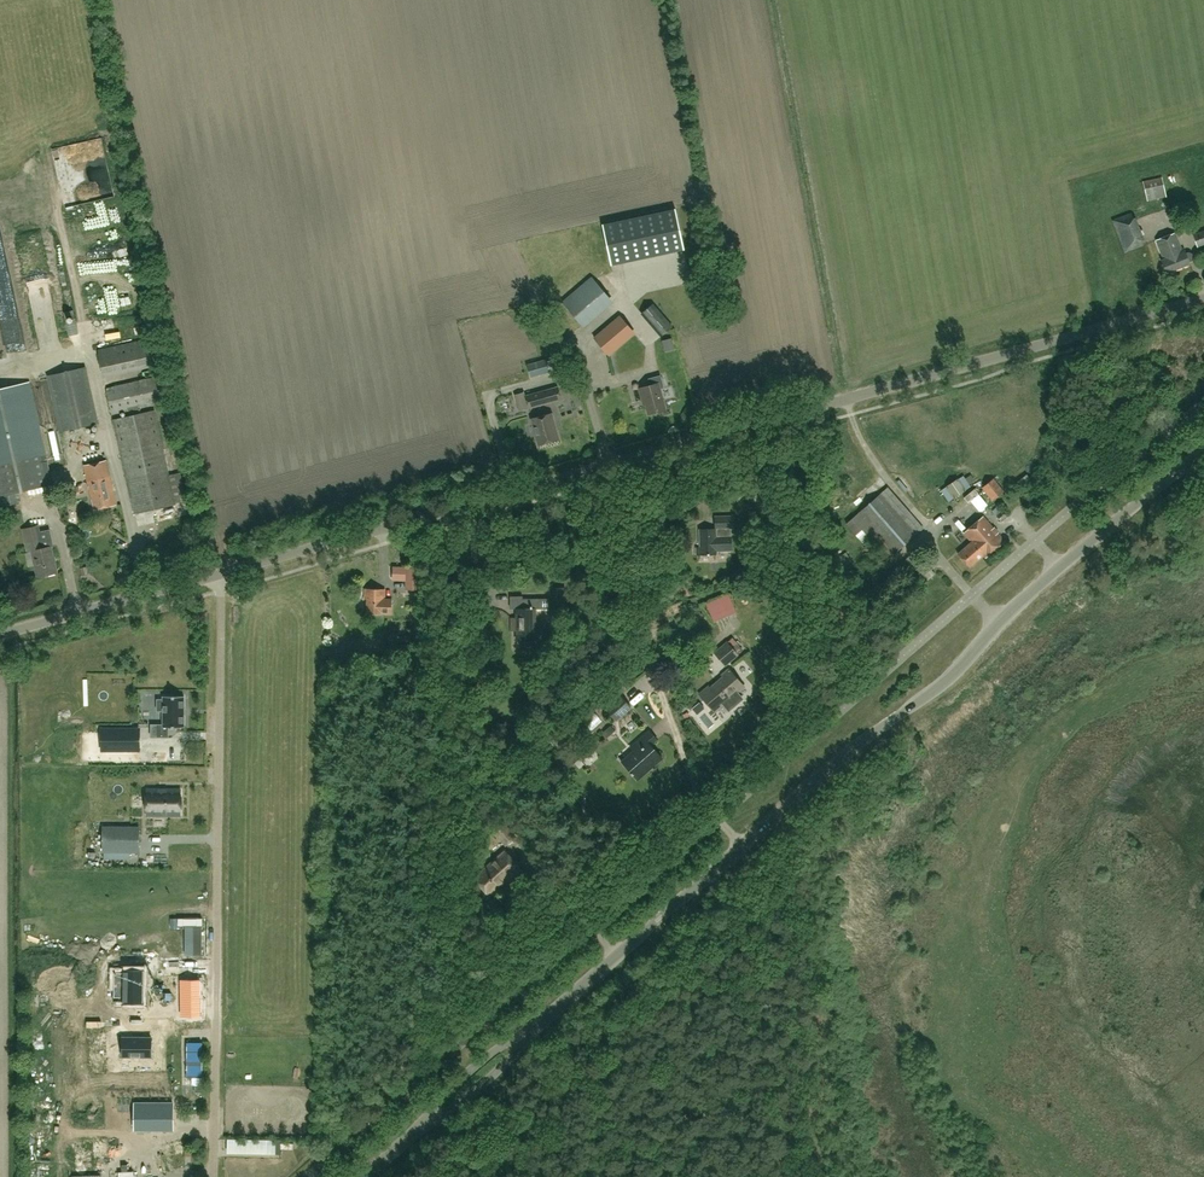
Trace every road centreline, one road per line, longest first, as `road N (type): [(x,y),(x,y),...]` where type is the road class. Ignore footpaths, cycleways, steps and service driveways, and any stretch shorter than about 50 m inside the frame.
road 1 (unclassified): [(219,574),(1203,299)]
road 2 (tertiary): [(526,1036),(1203,452)]
road 3 (unclassified): [(219,574),(213,1176)]
road 4 (unclassified): [(0,633),(219,574)]
road 5 (tertiary): [(526,1036),(492,1051),(452,1086),(433,1117)]
road 6 (tertiary): [(433,1117),(463,1101),(526,1036)]

